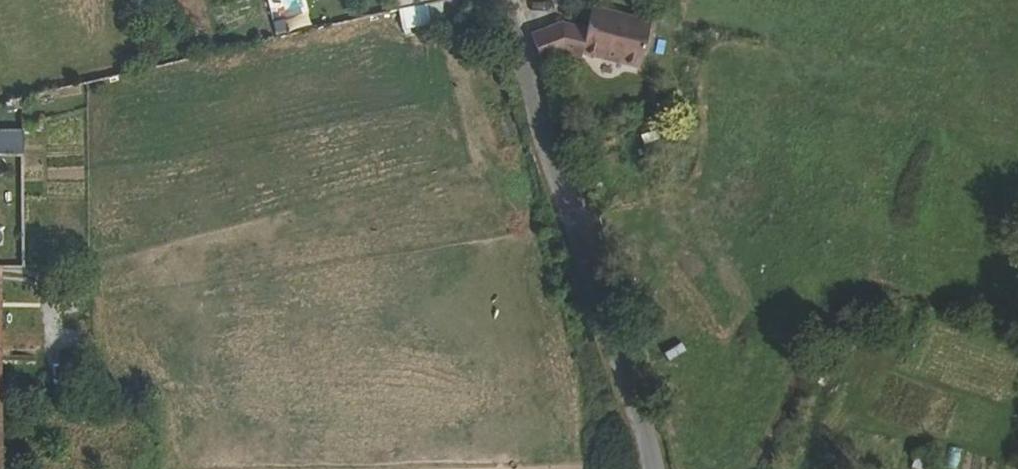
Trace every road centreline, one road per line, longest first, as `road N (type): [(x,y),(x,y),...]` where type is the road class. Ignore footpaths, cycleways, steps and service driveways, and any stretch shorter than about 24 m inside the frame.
road 1 (residential): [(508,0),(654,468)]

